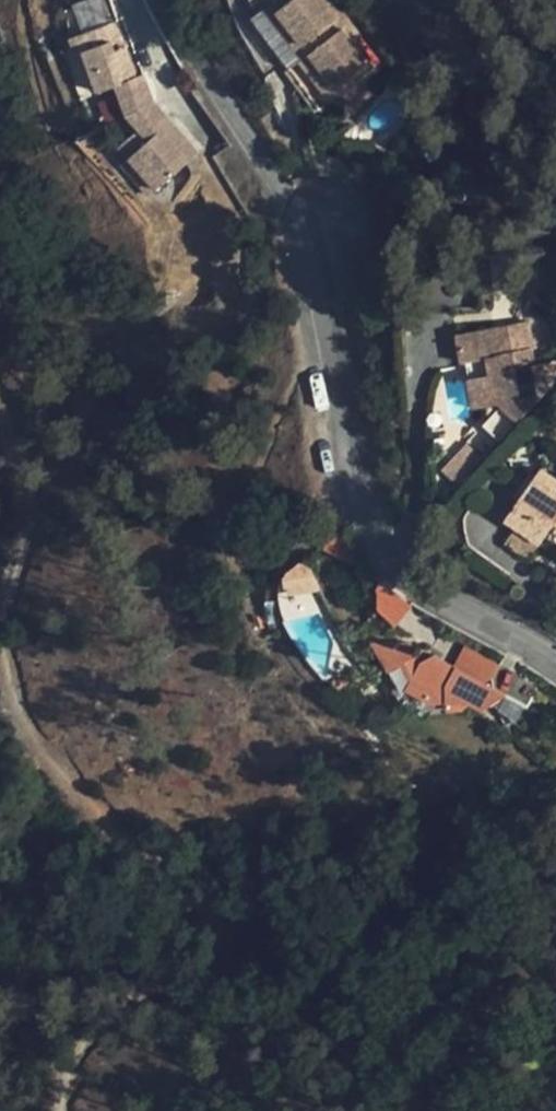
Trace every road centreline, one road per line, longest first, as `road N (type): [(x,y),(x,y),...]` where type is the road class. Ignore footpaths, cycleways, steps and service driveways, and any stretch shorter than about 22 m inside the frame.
road 1 (residential): [(316,233),(315,278),(370,526),(414,587),(555,667)]
road 2 (residential): [(316,233),(161,0)]

